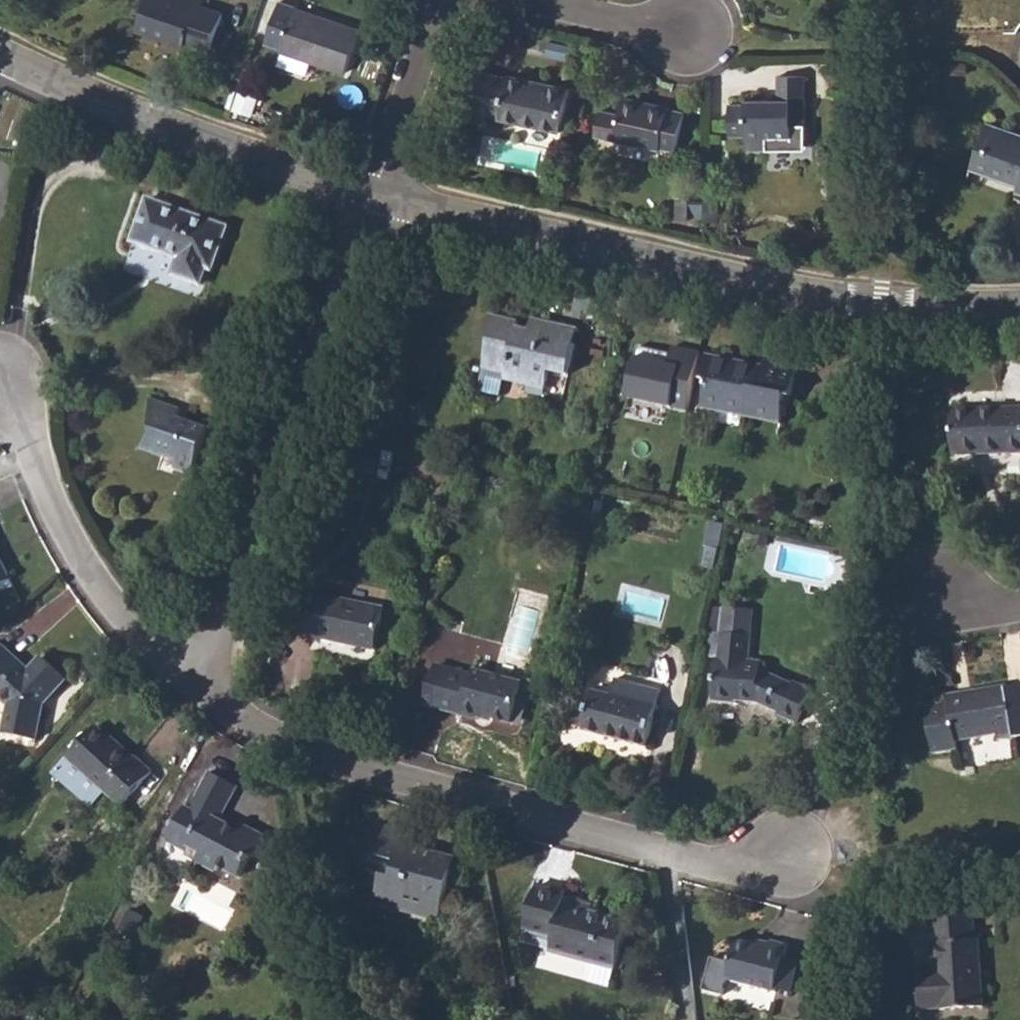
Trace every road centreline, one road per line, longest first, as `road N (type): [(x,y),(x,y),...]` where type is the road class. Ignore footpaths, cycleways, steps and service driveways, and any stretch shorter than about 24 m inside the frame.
road 1 (residential): [(1019,303),(888,309),(807,298),(369,196)]
road 2 (residential): [(203,691),(291,754),(705,861),(792,851)]
road 3 (residential): [(369,196),(203,691)]
road 4 (residential): [(369,196),(124,115),(0,55)]
road 5 (residential): [(0,373),(42,486),(98,583),(203,691)]
road 6 (residential): [(433,0),(369,196)]
road 7 (residential): [(512,0),(686,40)]

